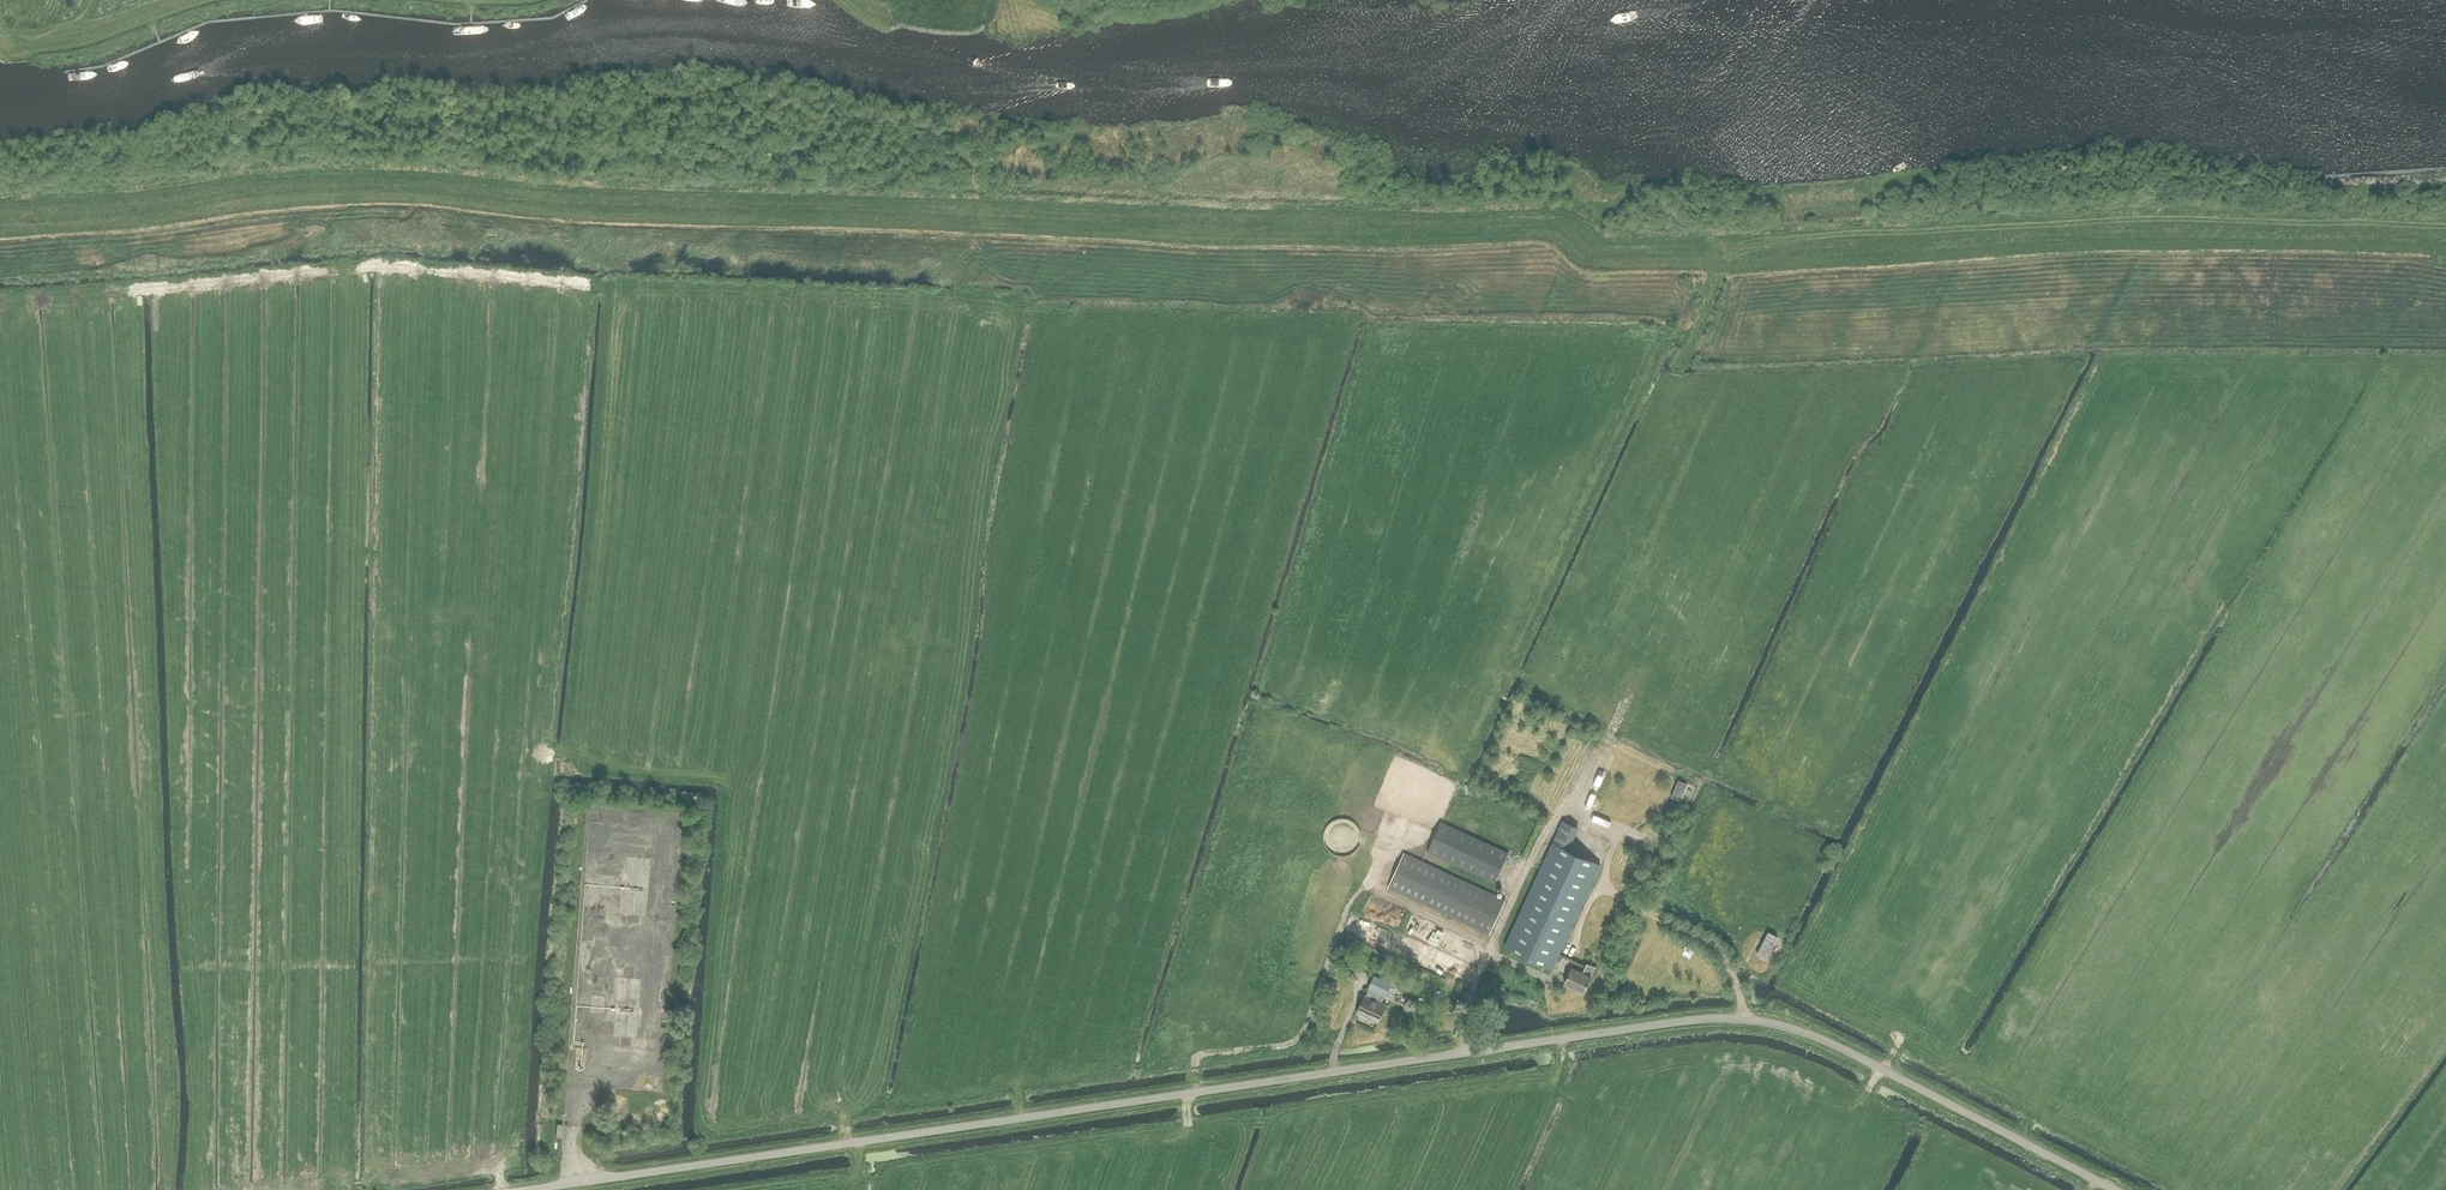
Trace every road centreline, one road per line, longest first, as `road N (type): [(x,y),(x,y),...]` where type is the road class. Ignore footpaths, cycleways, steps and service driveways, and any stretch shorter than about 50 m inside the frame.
road 1 (unclassified): [(562,1189),(1712,1018),(1807,1036),(2113,1189)]

